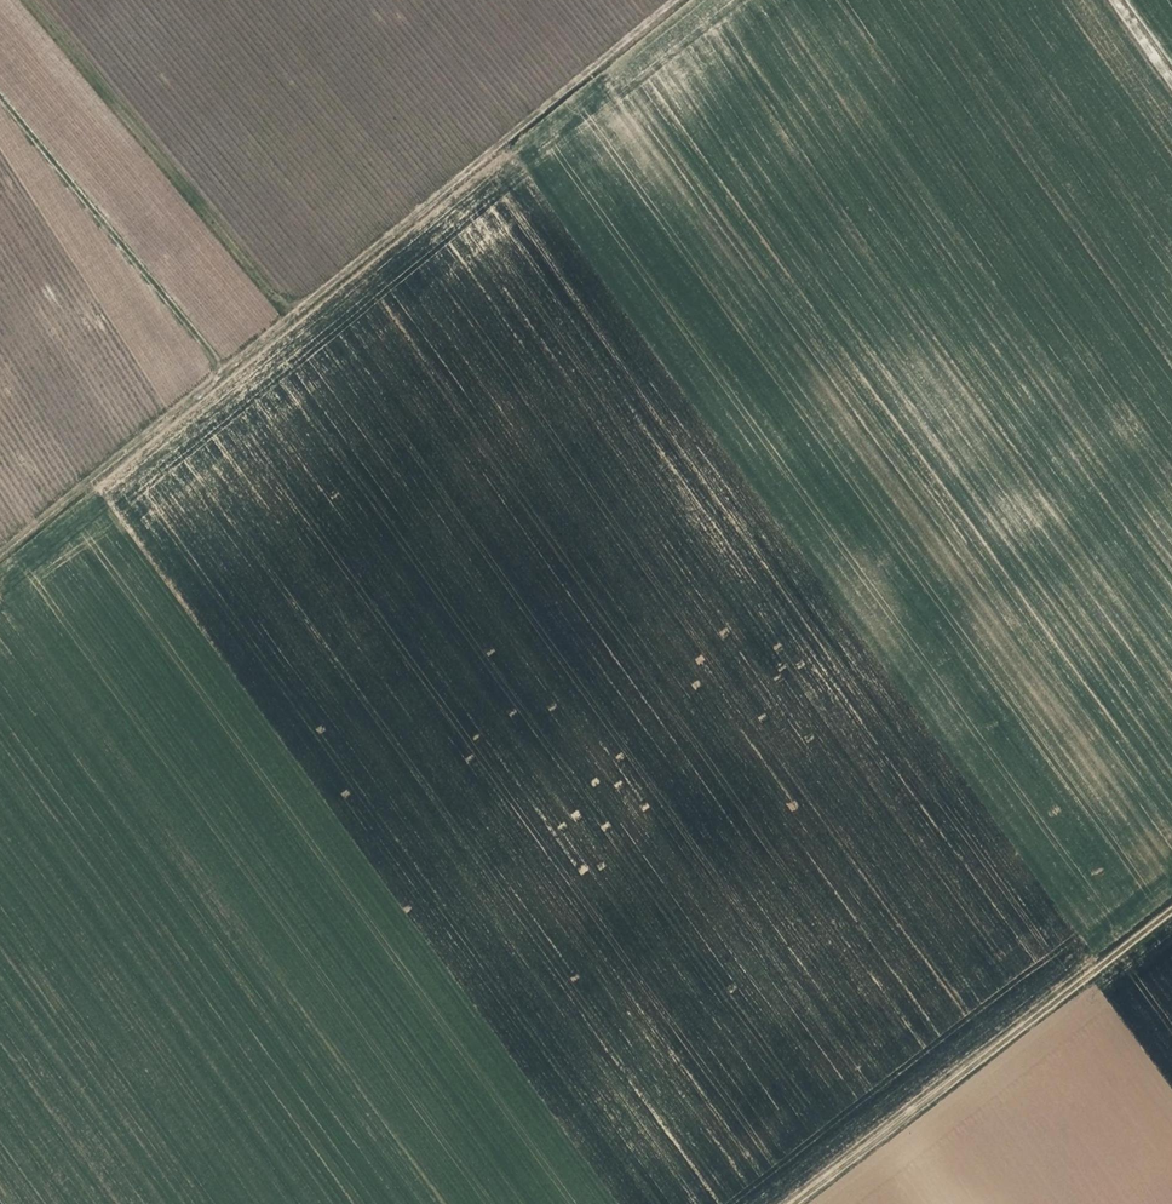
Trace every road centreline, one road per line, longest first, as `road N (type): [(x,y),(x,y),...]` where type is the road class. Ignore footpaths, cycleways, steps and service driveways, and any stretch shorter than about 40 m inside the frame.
road 1 (track): [(676,0),(0,556)]
road 2 (track): [(789,1203),(1171,905)]
road 3 (track): [(292,320),(29,0)]

